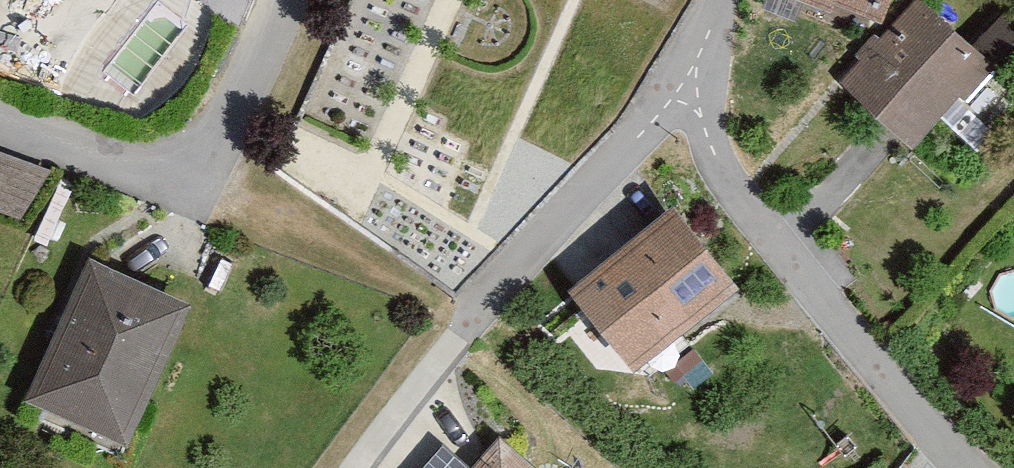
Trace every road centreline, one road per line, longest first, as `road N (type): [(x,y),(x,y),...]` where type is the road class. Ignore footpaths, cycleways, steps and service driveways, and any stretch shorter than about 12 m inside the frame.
road 1 (residential): [(684,87),(478,291),(364,467)]
road 2 (residential): [(684,87),(745,209),(964,467)]
road 3 (residential): [(285,0),(211,152),(187,172),(122,170),(0,121)]

